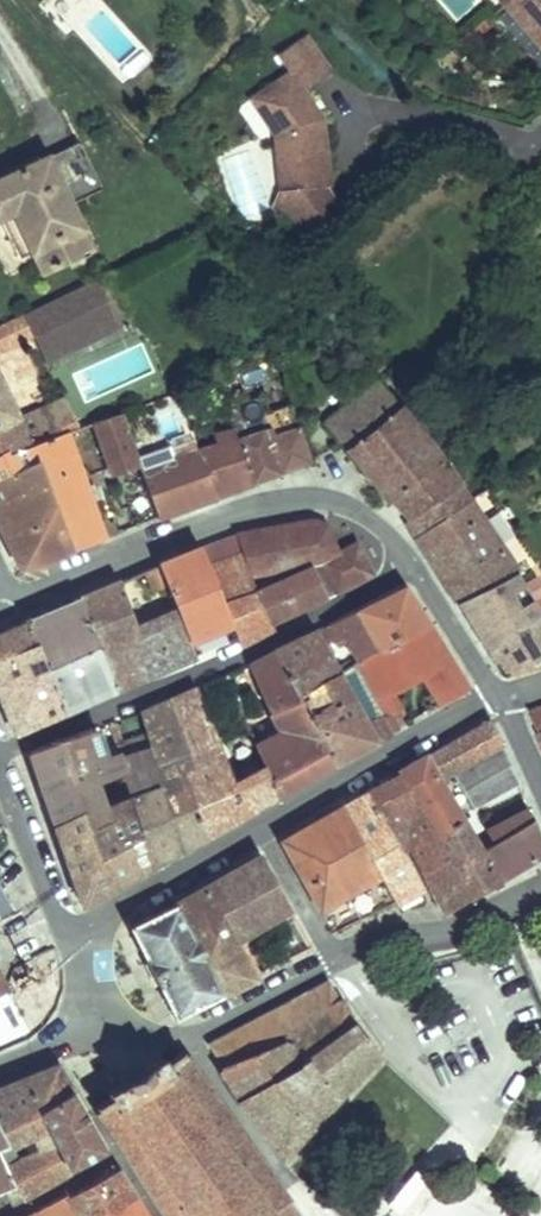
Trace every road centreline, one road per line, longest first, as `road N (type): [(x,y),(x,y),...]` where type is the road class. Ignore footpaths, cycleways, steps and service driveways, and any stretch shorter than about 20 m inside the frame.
road 1 (residential): [(411,562),(208,663),(0,750)]
road 2 (tertiary): [(411,562),(361,514),(298,498),(219,516),(9,597)]
road 3 (residential): [(259,829),(503,697)]
road 4 (residential): [(64,930),(259,829)]
road 5 (residential): [(305,1215),(185,1035)]
road 6 (residential): [(540,900),(332,956)]
road 7 (residential): [(332,956),(185,1035)]
road 8 (tertiary): [(503,697),(411,562)]
road 9 (residential): [(259,829),(332,956)]
road 10 (residential): [(12,802),(64,930)]
road 11 (residential): [(113,1153),(0,1210)]

